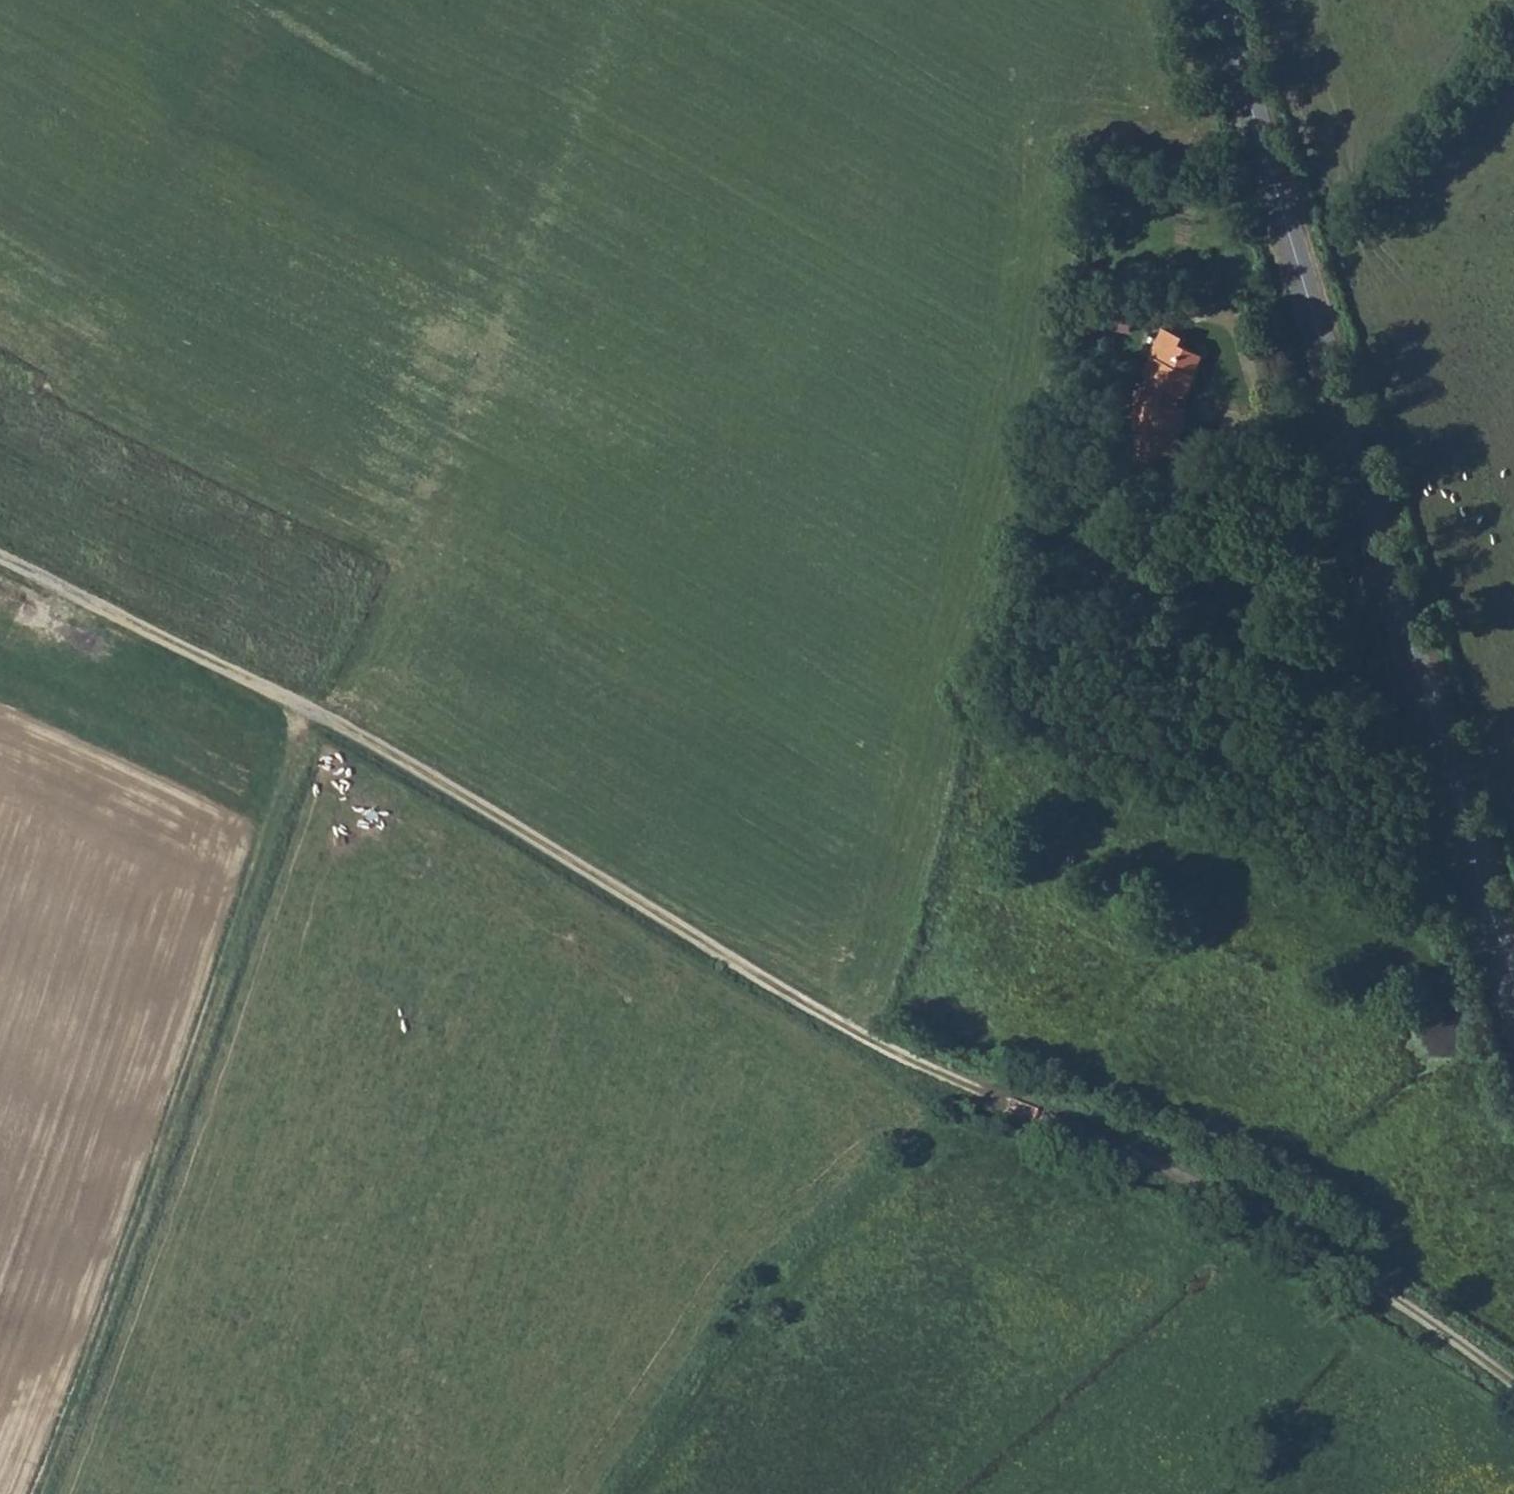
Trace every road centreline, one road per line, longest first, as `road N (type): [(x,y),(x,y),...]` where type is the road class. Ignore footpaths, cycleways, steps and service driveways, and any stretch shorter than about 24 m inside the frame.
road 1 (track): [(1513,1388),(1244,1209),(903,1060),(443,789),(0,558)]
road 2 (secondary): [(1513,971),(1223,0)]
road 3 (track): [(28,1493),(162,1150),(310,718)]

